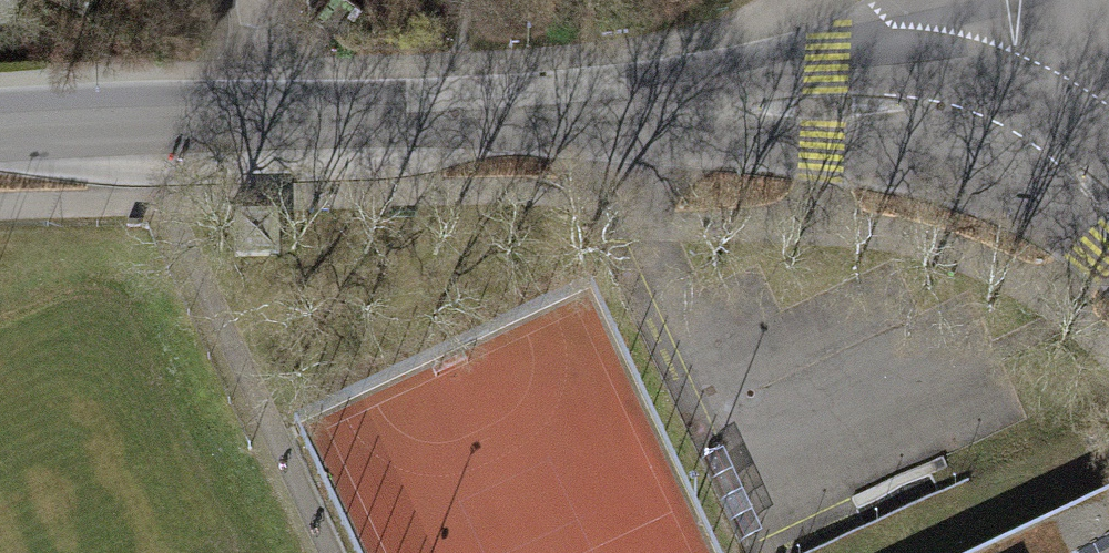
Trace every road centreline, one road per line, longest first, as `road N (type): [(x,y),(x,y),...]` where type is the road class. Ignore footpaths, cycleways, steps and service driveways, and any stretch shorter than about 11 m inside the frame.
road 1 (secondary): [(262,126),(823,107),(983,124)]
road 2 (secondary): [(0,130),(262,126)]
road 3 (secondary): [(983,124),(1059,162),(1108,202)]
road 4 (residential): [(1012,0),(983,124)]
road 5 (residential): [(262,126),(260,0)]

